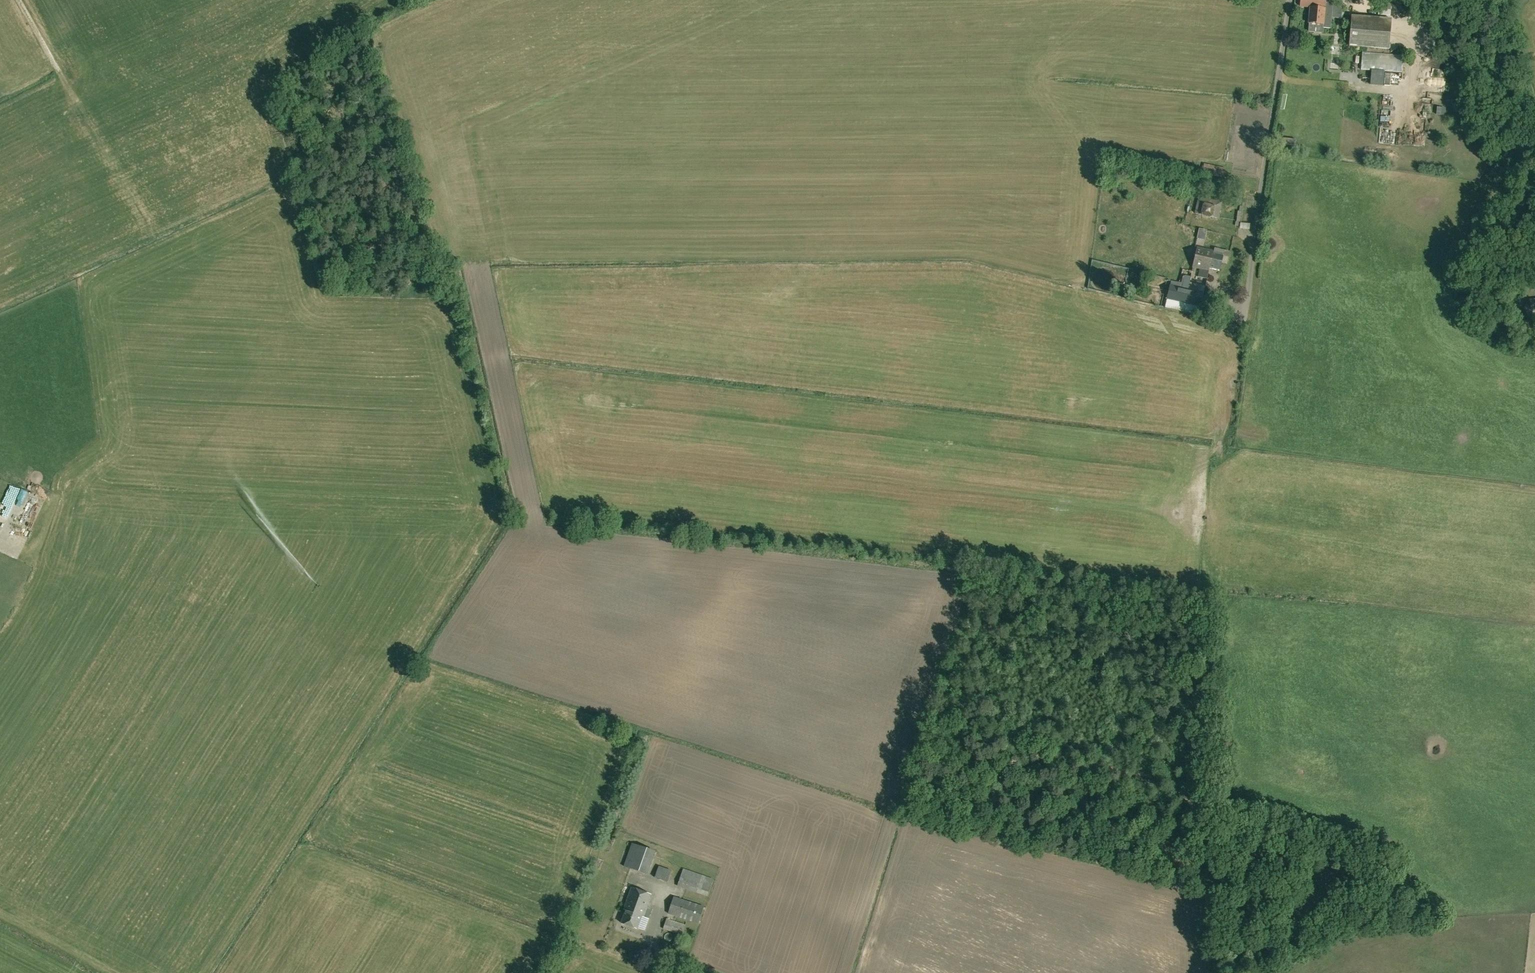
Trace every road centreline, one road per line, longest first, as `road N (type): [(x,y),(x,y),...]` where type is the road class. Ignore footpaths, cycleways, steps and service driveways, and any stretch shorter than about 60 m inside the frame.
road 1 (unclassified): [(1264,181),(1292,0)]

